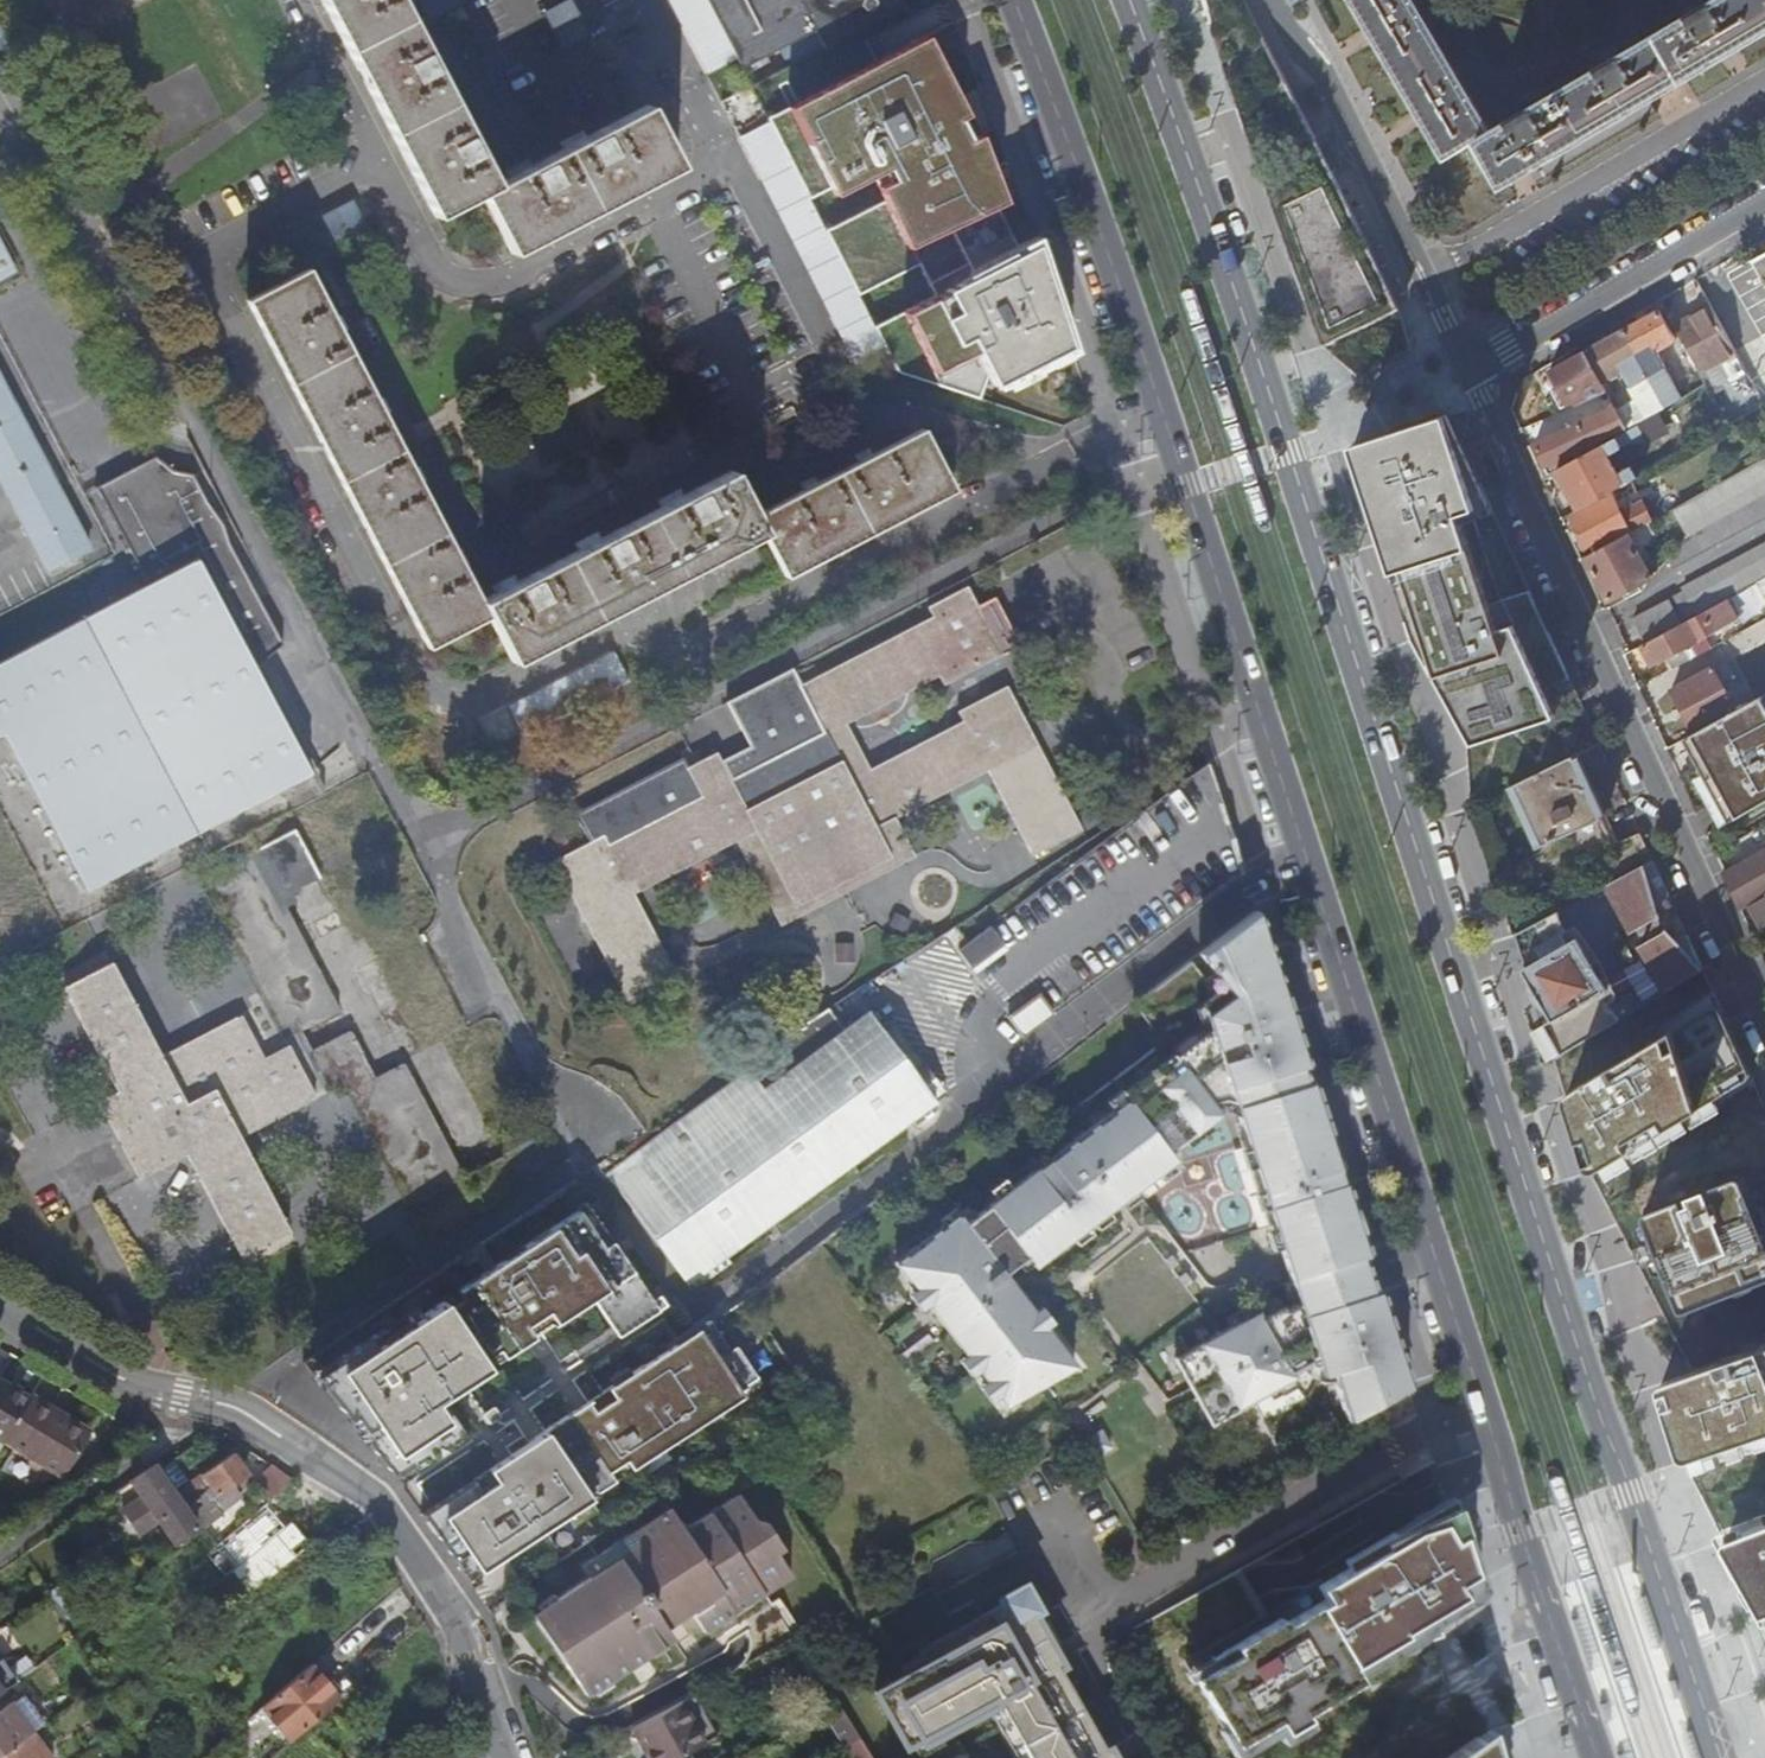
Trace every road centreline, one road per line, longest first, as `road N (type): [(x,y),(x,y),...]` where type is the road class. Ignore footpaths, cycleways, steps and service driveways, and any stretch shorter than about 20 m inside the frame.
road 1 (primary): [(1721,1757),(1574,1345),(1288,451),(1131,0)]
road 2 (primary): [(1013,0),(1160,406),(1597,1757)]
road 3 (residential): [(1764,1023),(1467,368)]
road 4 (residential): [(0,1309),(114,1379),(216,1408),(326,1461),(371,1494),(458,1627),(505,1757)]
road 5 (residential): [(1467,368),(1275,0)]
road 6 (residential): [(1467,368),(1764,199)]

